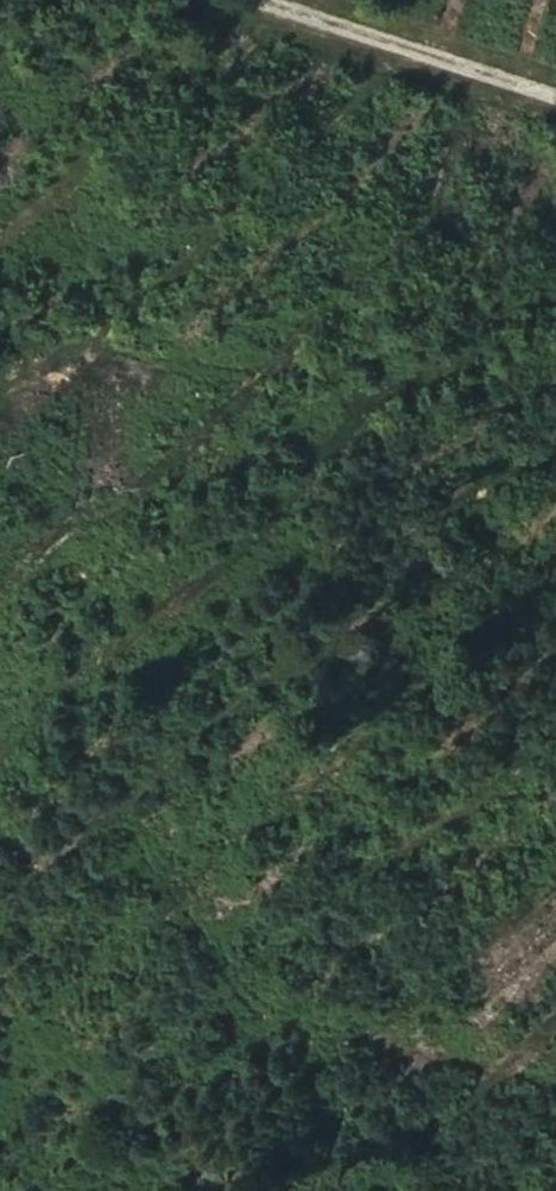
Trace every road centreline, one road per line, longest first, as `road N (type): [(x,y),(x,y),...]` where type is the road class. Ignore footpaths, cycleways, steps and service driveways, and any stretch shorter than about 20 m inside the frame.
road 1 (track): [(266,0),(555,93)]

